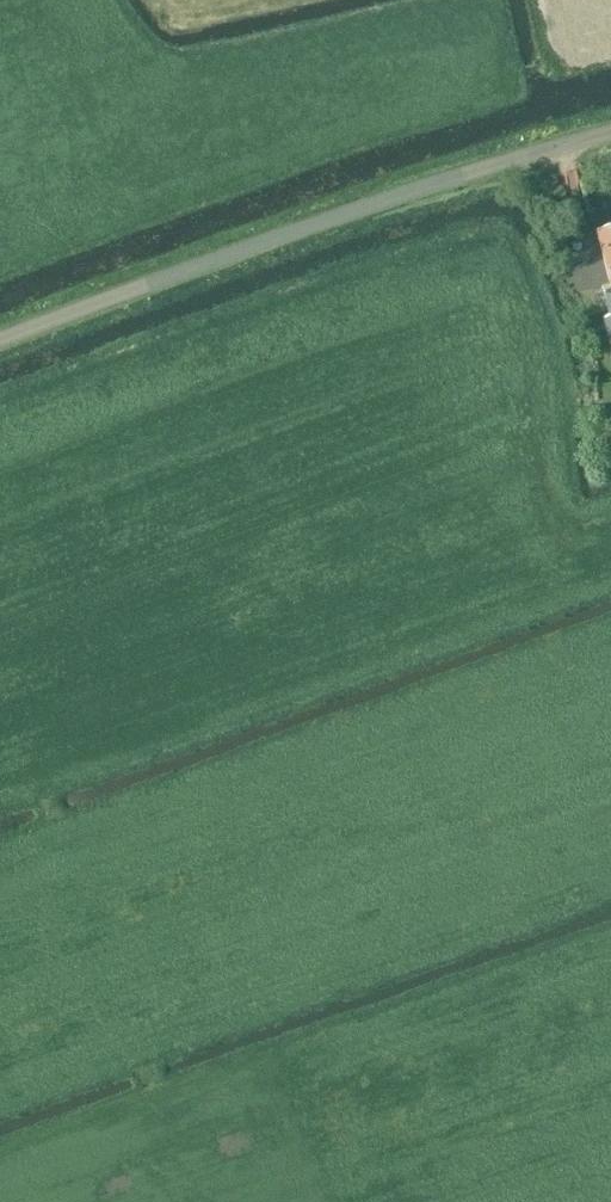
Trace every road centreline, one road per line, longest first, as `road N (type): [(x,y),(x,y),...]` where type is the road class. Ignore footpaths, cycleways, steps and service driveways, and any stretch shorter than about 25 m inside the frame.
road 1 (unclassified): [(610,136),(0,343)]

